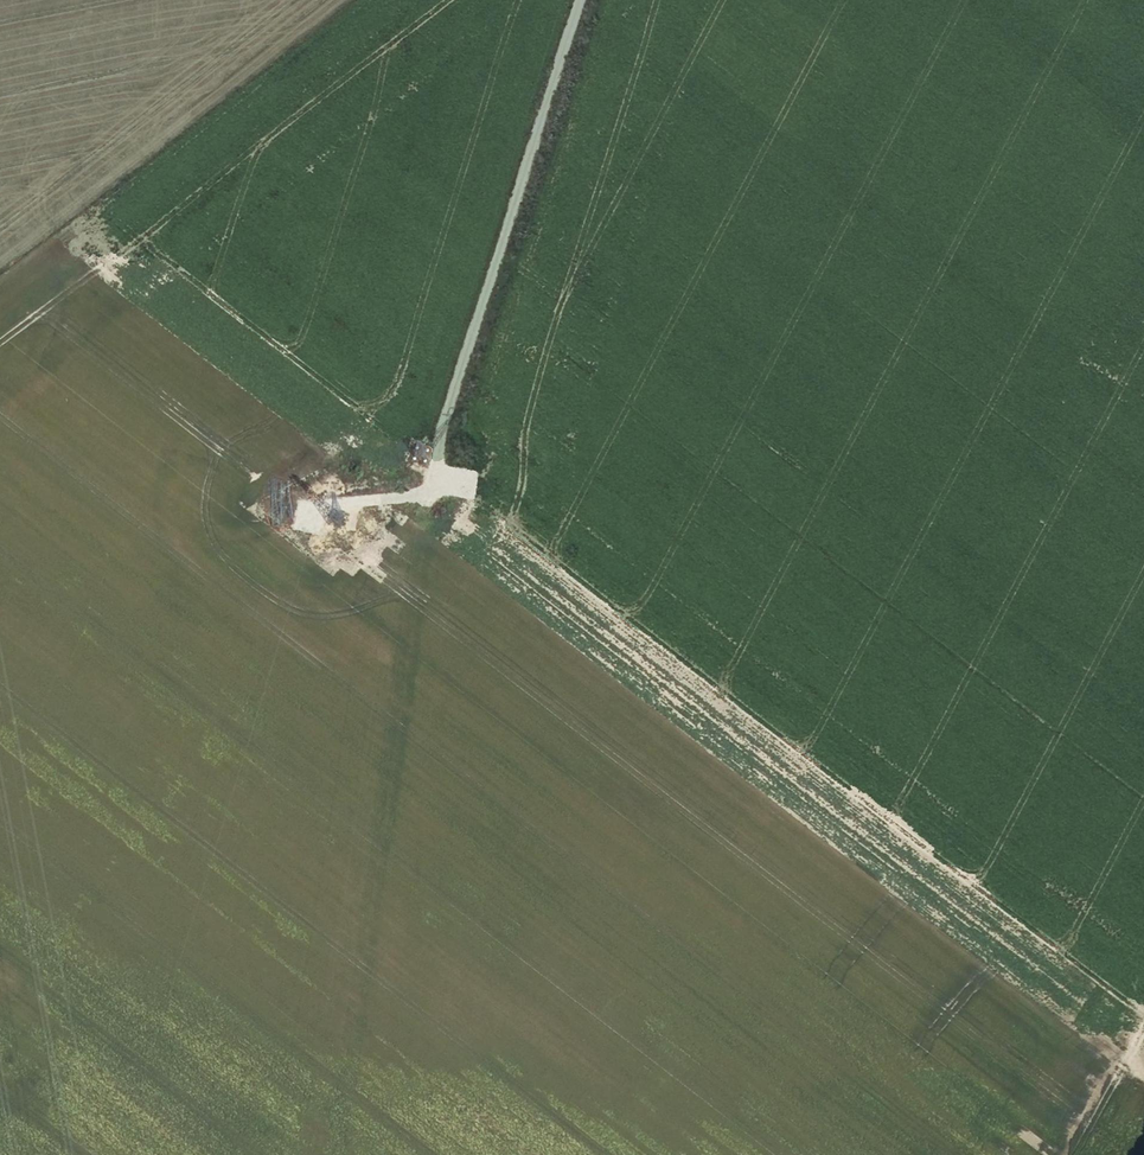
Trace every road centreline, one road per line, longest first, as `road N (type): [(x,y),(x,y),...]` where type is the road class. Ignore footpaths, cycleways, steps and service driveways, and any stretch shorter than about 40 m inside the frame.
road 1 (track): [(580,0),(451,404),(431,494),(312,509)]

